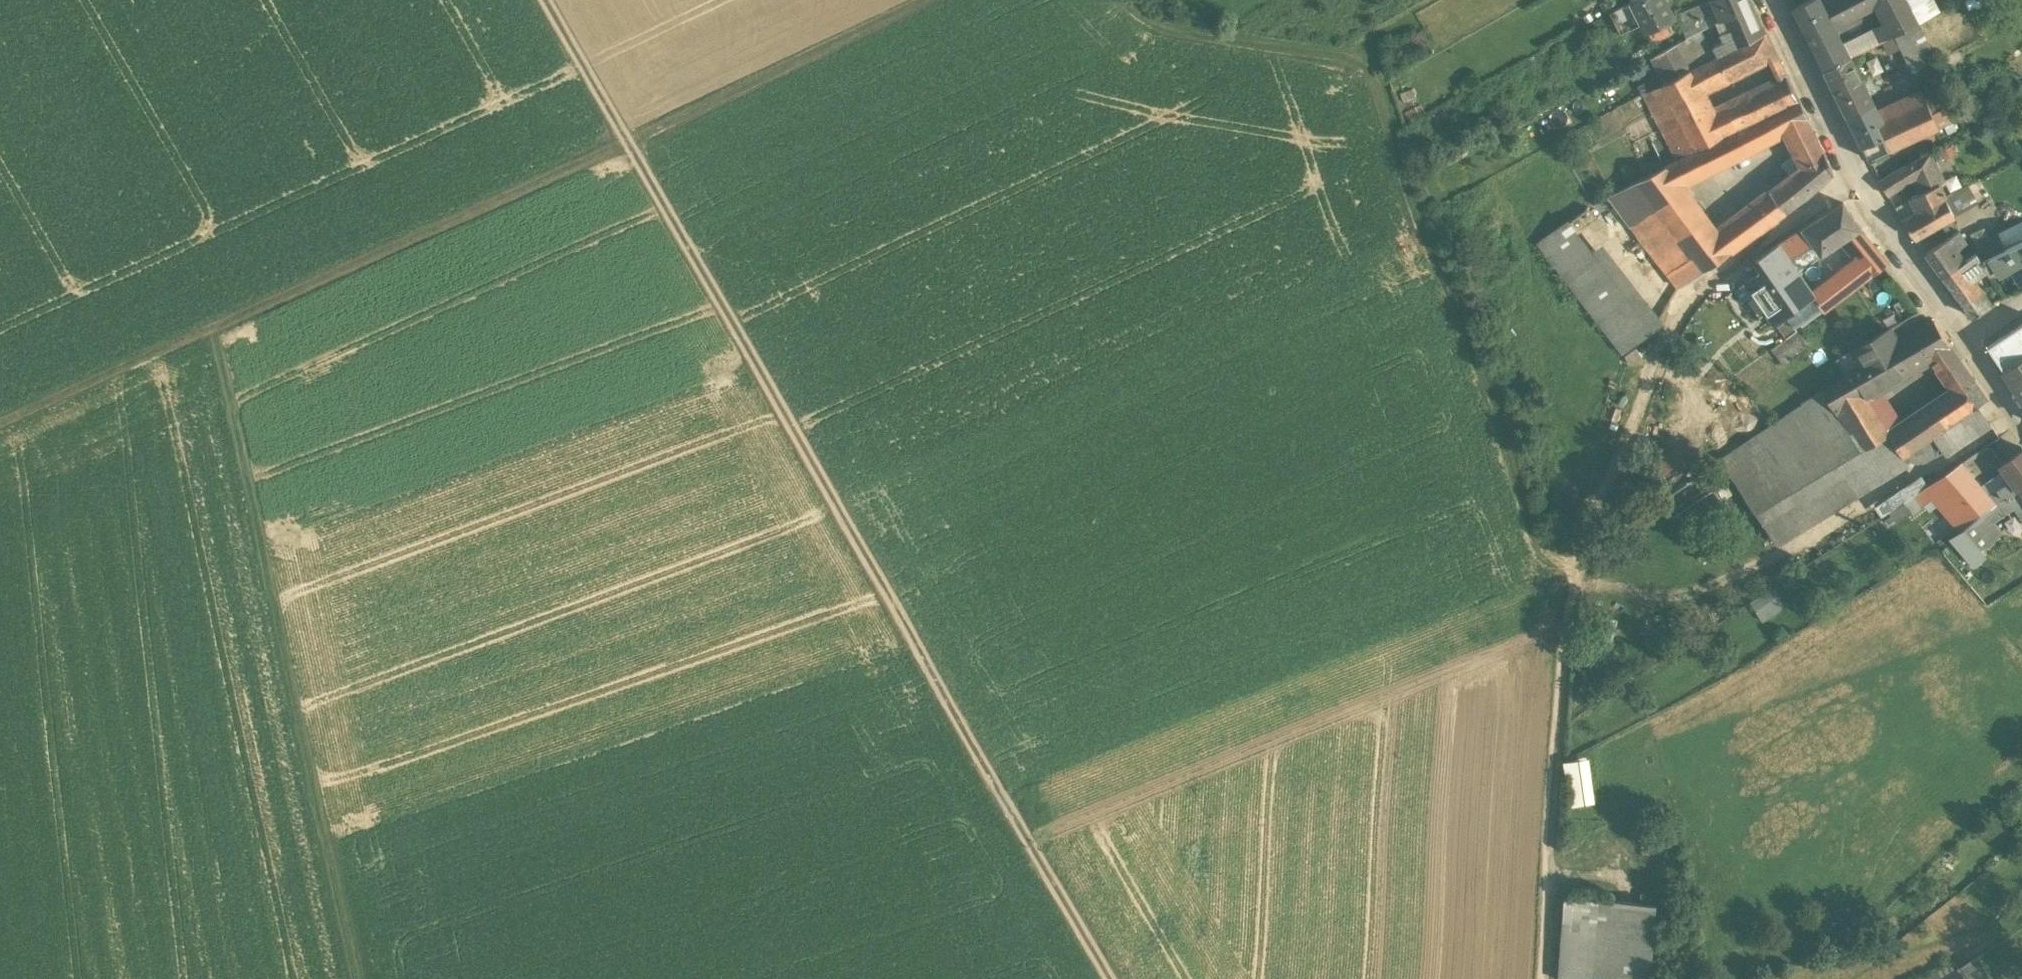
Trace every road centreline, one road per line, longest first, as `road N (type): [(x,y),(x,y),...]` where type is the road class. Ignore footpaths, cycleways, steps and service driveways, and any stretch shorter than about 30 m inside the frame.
road 1 (track): [(1543,978),(1574,580),(1533,536),(1489,372),(1419,227),(1370,73),(1343,61),(1170,32),(1128,0)]
road 2 (track): [(1115,978),(548,0)]
road 3 (track): [(0,423),(931,0)]
road 4 (track): [(219,325),(358,978)]
road 5 (track): [(1853,184),(1689,295),(1574,580)]
road 6 (residential): [(1769,0),(1853,184),(1967,353)]

